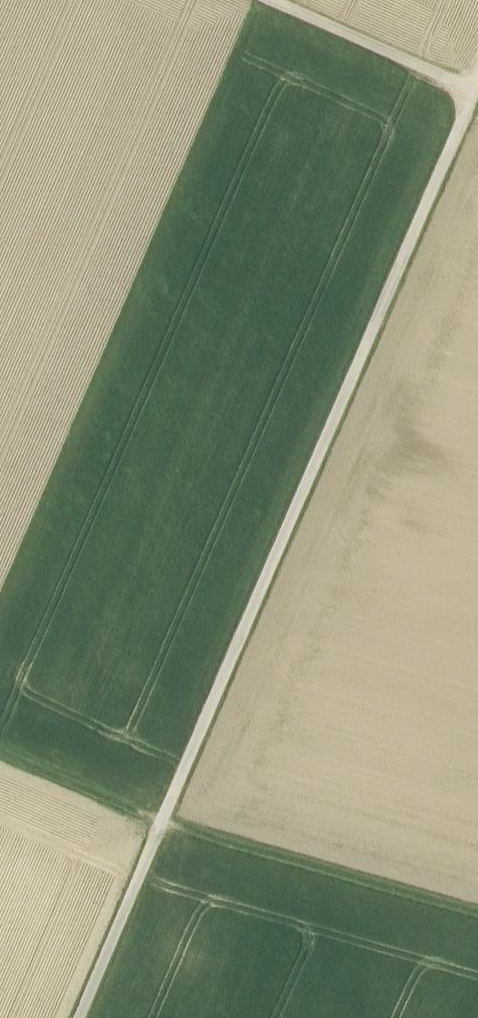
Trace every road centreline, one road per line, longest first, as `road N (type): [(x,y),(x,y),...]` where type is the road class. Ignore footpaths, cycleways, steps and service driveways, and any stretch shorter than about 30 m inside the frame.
road 1 (track): [(477,91),(85,1017)]
road 2 (track): [(0,755),(165,828),(477,916)]
road 3 (track): [(477,92),(269,0)]

